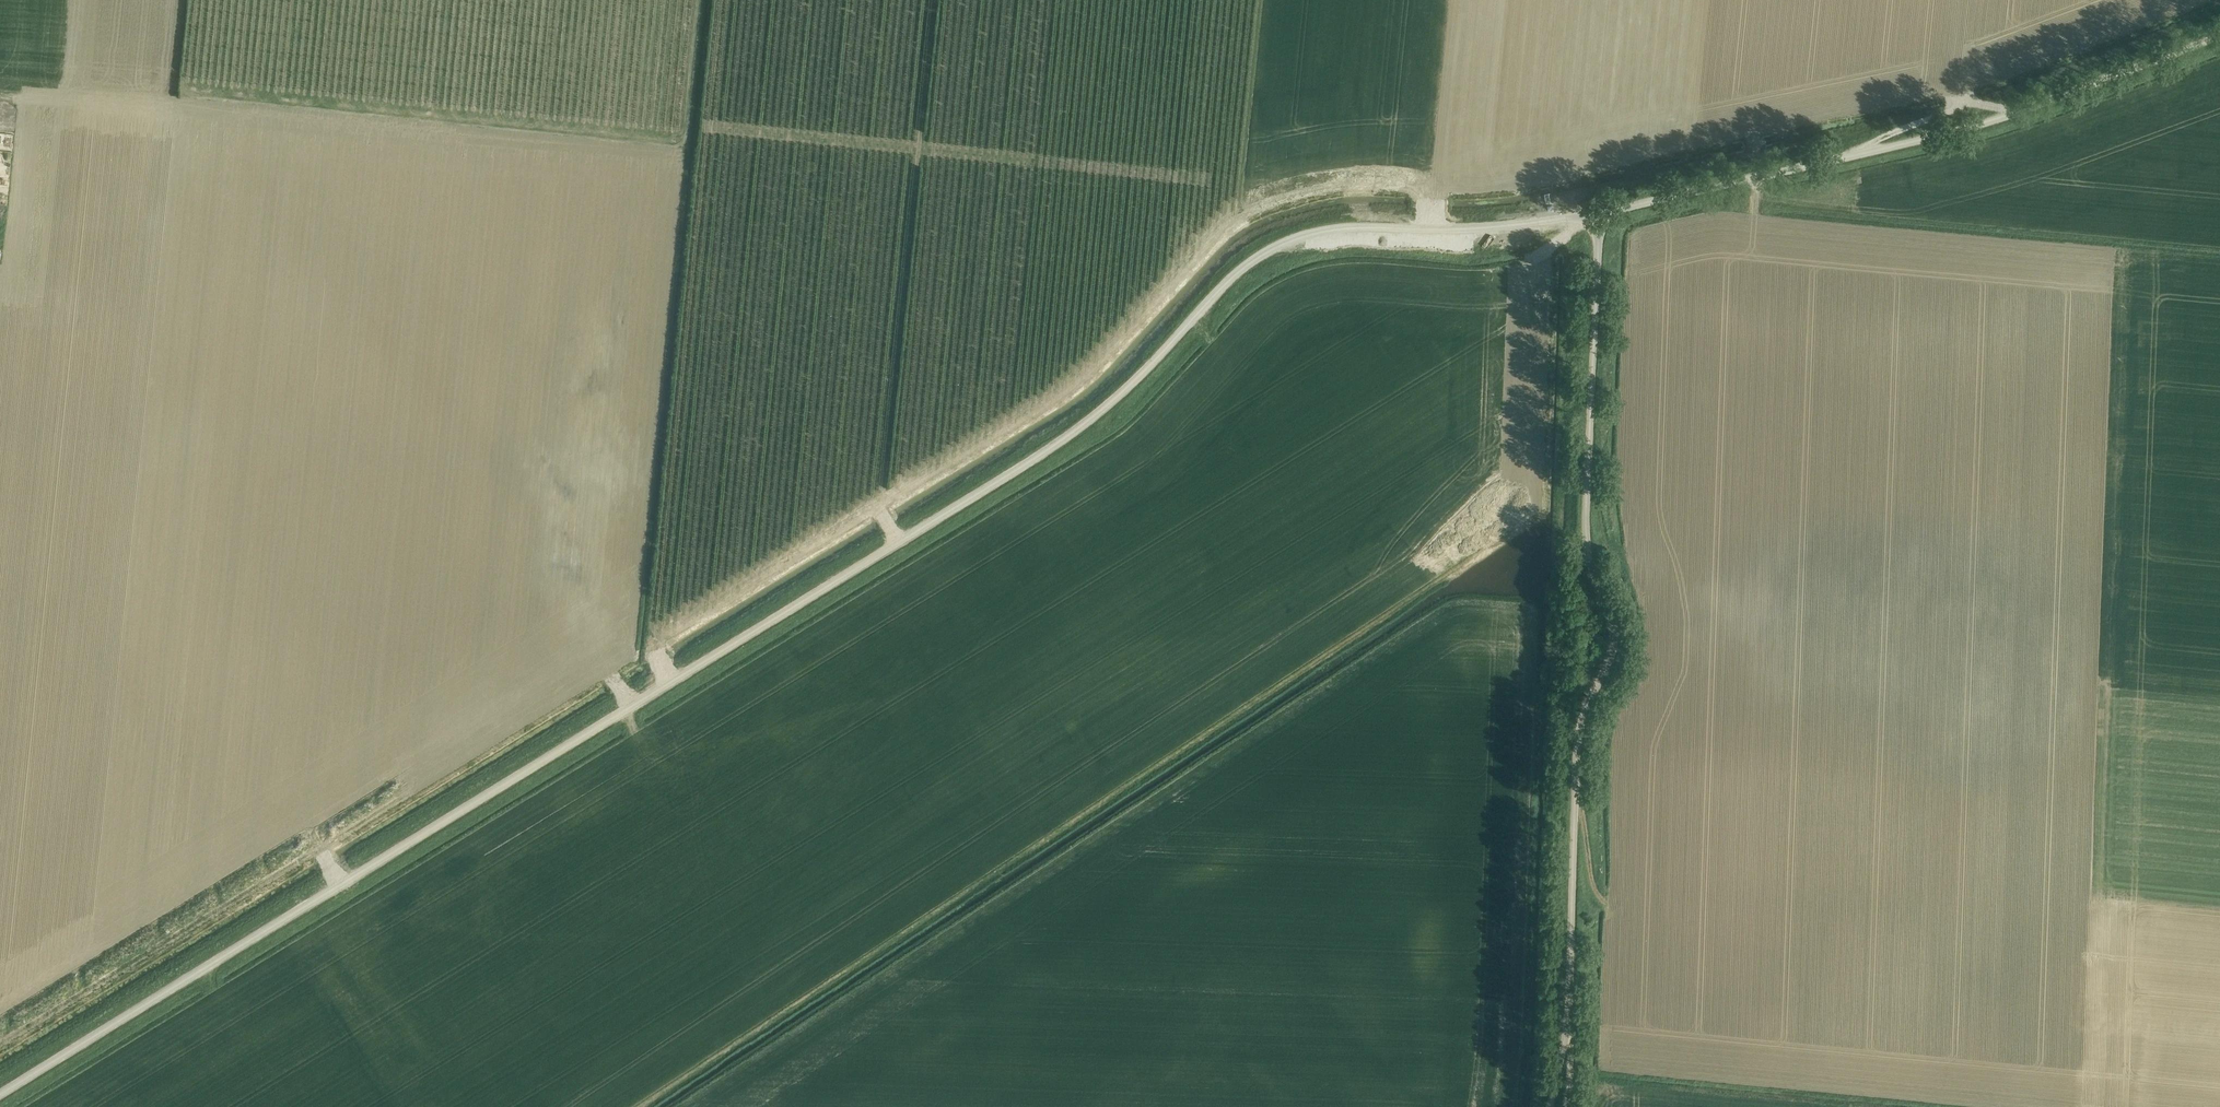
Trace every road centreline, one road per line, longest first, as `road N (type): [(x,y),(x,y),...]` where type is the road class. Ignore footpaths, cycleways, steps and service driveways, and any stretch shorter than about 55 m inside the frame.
road 1 (unclassified): [(0,1094),(1051,447),(1114,399),(1263,254),(1346,228),(1463,229),(1599,213)]
road 2 (unclassified): [(1548,1106),(1567,1033),(1577,731),(1615,635),(1586,536),(1599,213)]
road 3 (unclassified): [(1599,213),(1968,128),(2219,36)]

